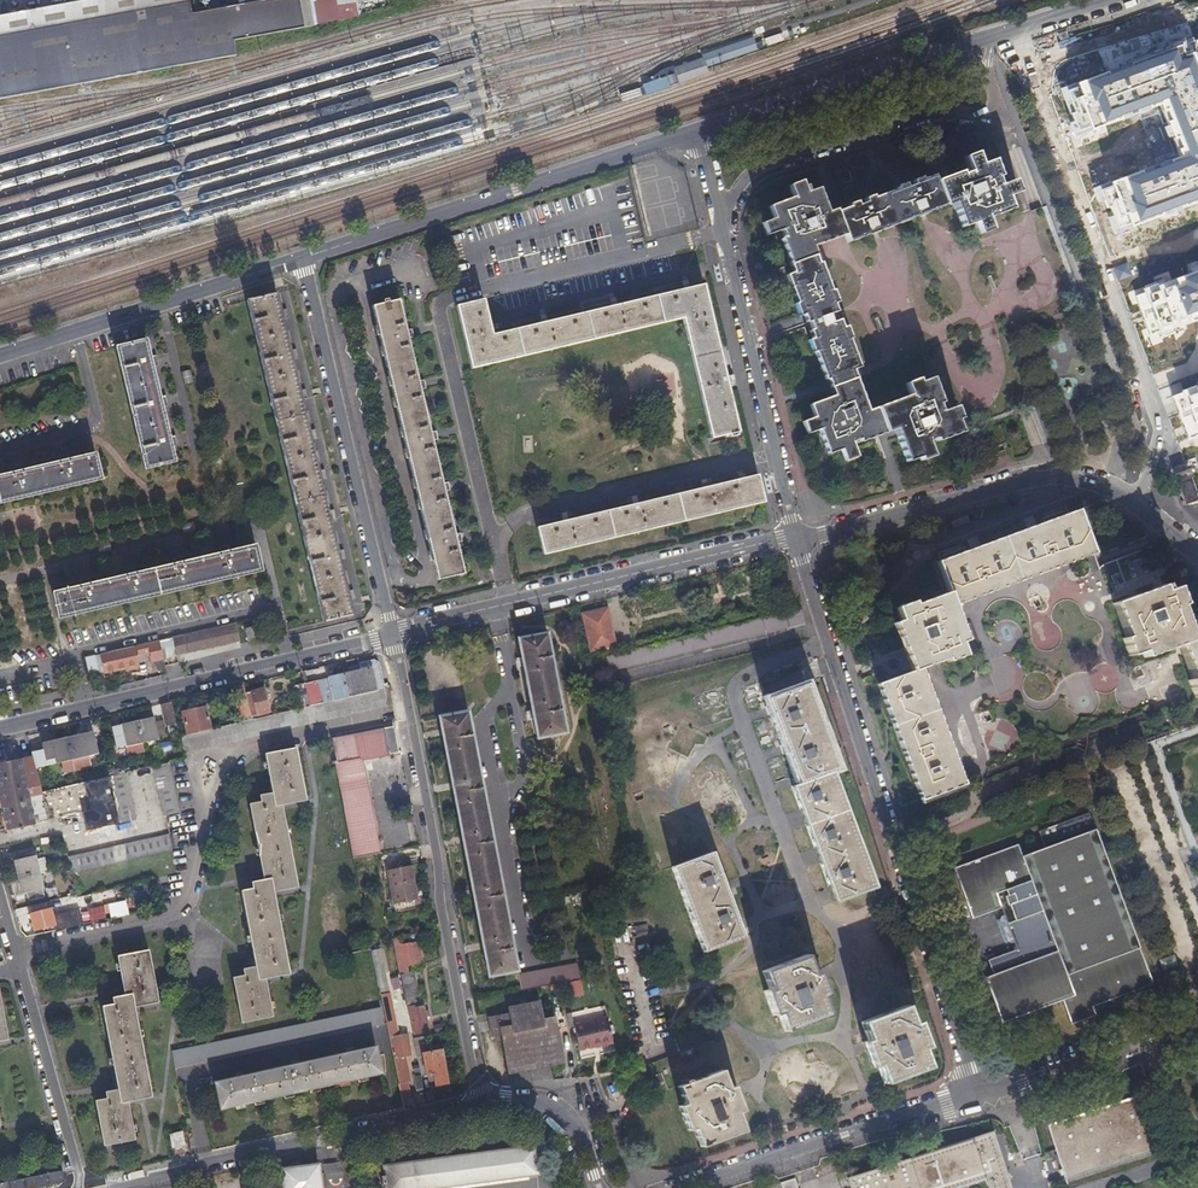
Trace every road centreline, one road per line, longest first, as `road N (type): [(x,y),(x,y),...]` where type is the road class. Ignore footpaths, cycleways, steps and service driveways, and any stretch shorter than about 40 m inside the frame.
road 1 (residential): [(797,538),(978,1097)]
road 2 (residential): [(1132,502),(1151,444),(1000,34)]
road 3 (residential): [(480,1103),(393,633)]
road 4 (residential): [(301,258),(700,130)]
road 5 (residential): [(393,633),(797,538)]
road 6 (residential): [(0,731),(393,633)]
road 7 (residential): [(393,633),(301,258)]
road 8 (residential): [(718,204),(767,163),(930,110),(1005,117),(985,64)]
road 9 (residential): [(797,538),(1049,477),(1108,488),(1132,502)]
road 10 (residential): [(718,204),(797,538)]
road 11 (residential): [(480,1103),(163,1175)]
road 12 (residential): [(0,358),(301,258)]
road 13 (residential): [(978,1097),(680,1187)]
road 14 (residential): [(83,1187),(0,894)]
road 15 (residential): [(959,47),(700,130)]
road 16 (residential): [(1197,1026),(978,1097)]
road 17 (residential): [(589,1187),(572,1131),(535,1108),(480,1103)]

